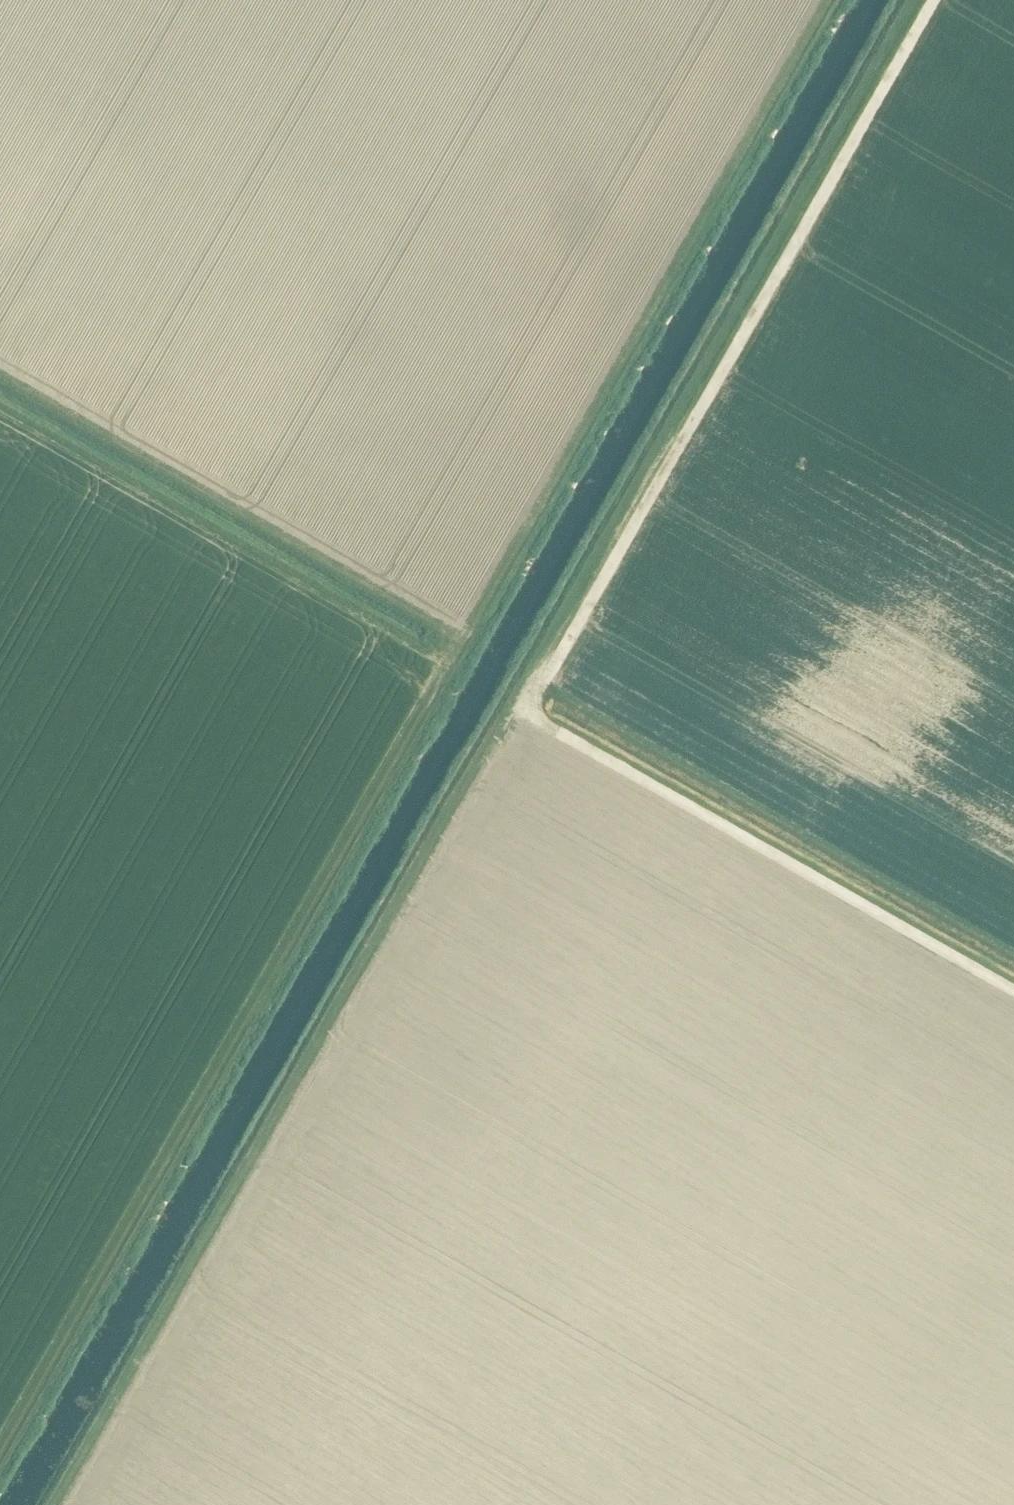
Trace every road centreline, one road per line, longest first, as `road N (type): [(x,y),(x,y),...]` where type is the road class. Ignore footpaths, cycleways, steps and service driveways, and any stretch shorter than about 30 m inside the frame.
road 1 (track): [(1013,975),(538,711),(538,649),(911,0)]

